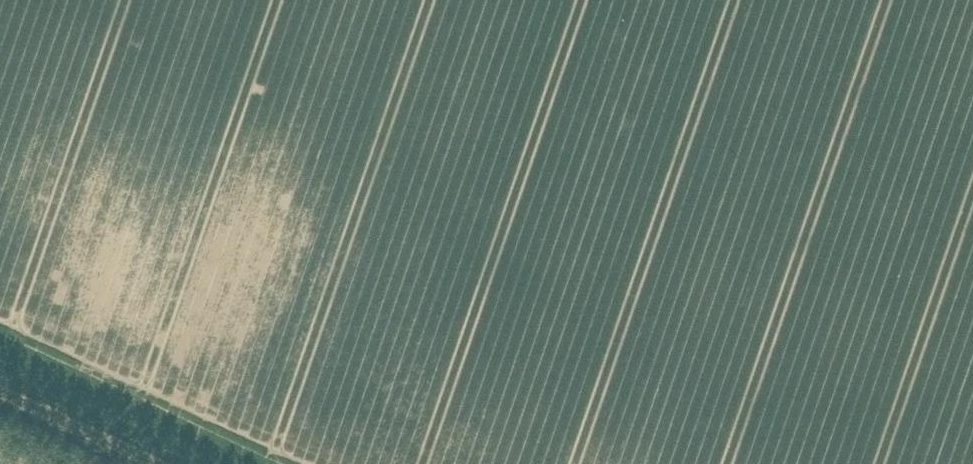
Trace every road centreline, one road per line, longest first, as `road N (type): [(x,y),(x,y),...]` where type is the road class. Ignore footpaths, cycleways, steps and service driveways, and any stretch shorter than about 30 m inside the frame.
road 1 (track): [(0,384),(171,463)]

